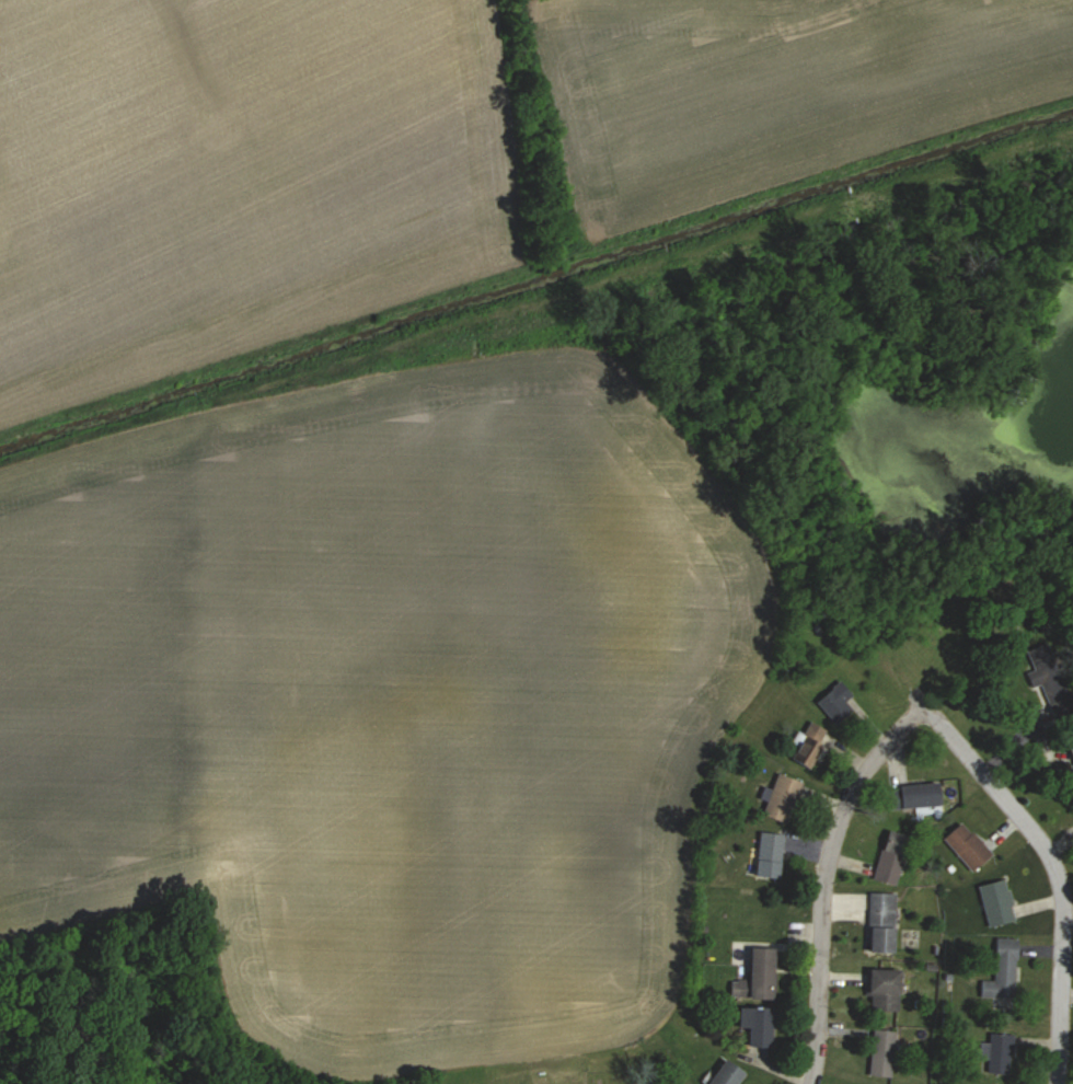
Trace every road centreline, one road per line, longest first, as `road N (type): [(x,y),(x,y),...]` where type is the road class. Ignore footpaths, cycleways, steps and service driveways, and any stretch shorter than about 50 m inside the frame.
road 1 (residential): [(1056,1083),(1059,880),(1020,821),(936,724),(911,717)]
road 2 (residential): [(911,717),(868,766),(826,849),(803,1083)]

